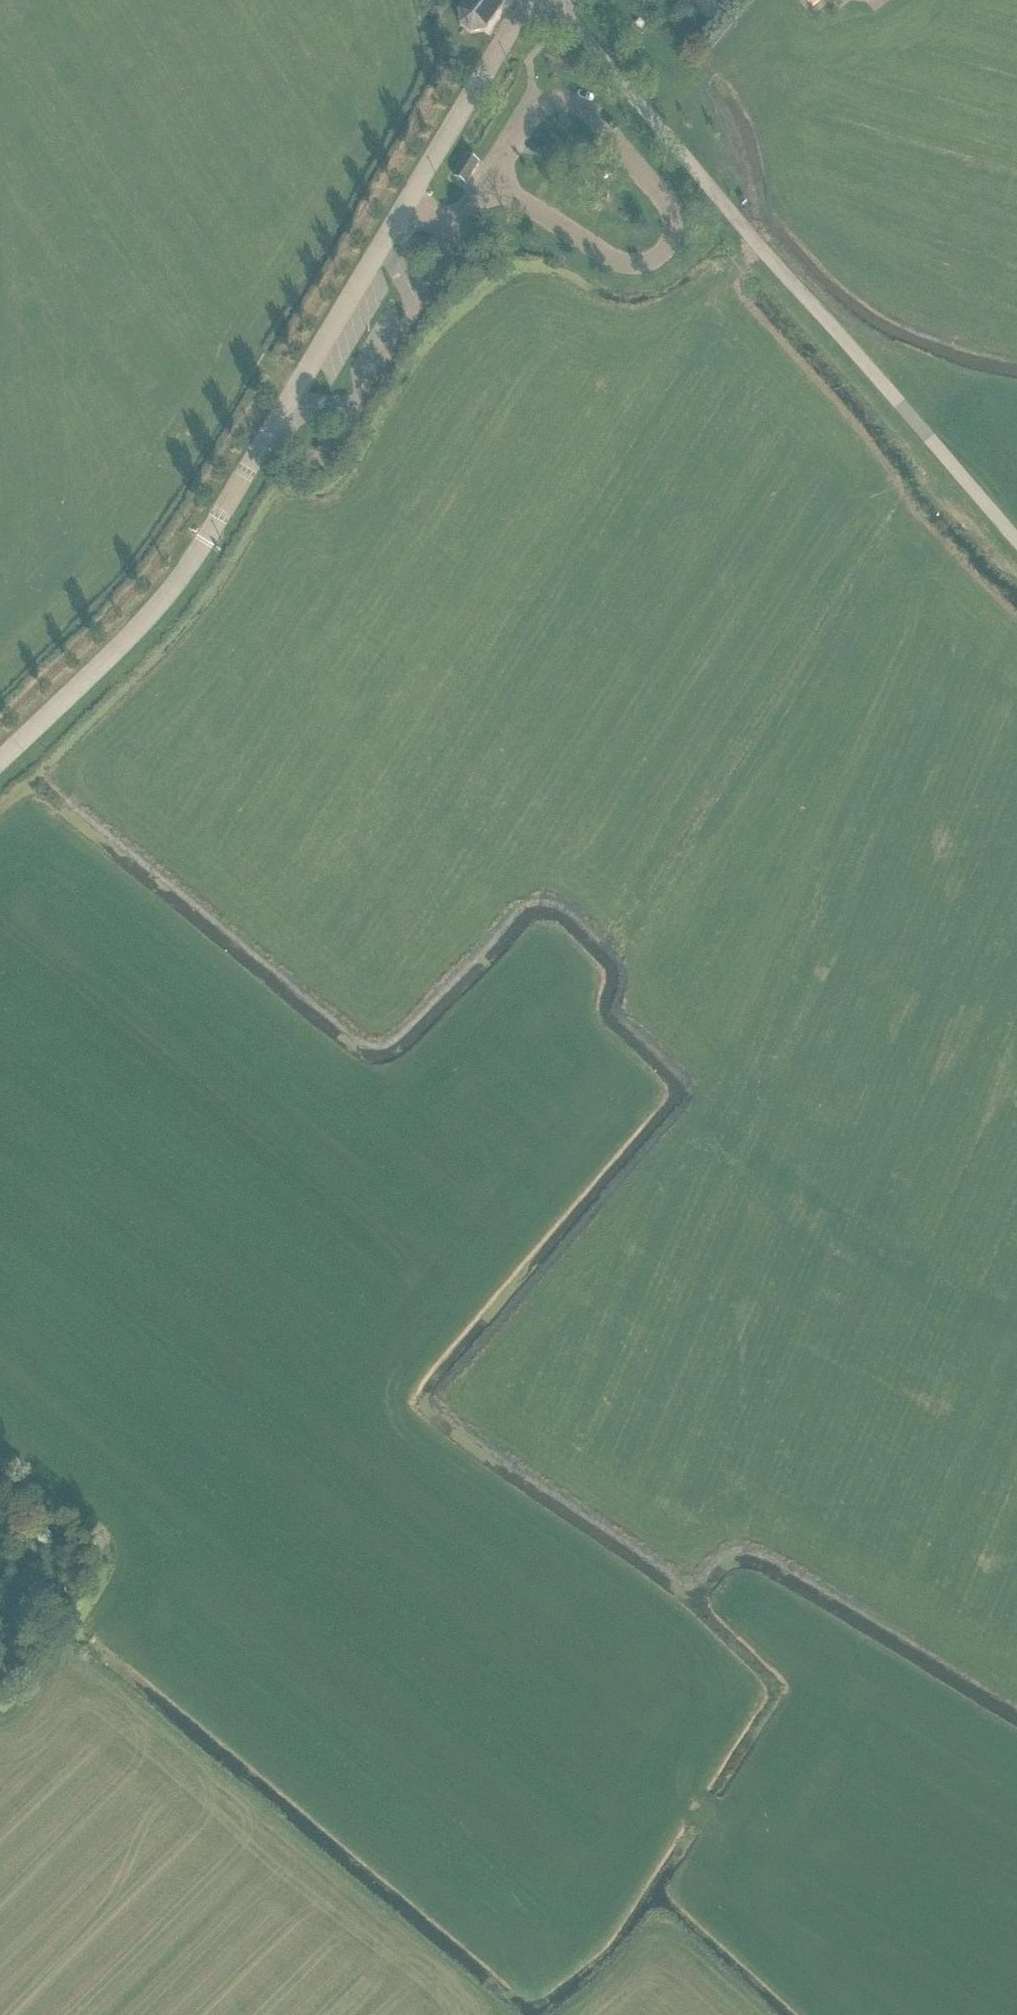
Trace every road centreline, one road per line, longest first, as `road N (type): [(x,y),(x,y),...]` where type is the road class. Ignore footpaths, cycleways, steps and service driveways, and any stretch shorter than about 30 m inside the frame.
road 1 (tertiary): [(0,759),(141,624),(205,542),(532,0)]
road 2 (unclassified): [(1016,540),(549,0)]

